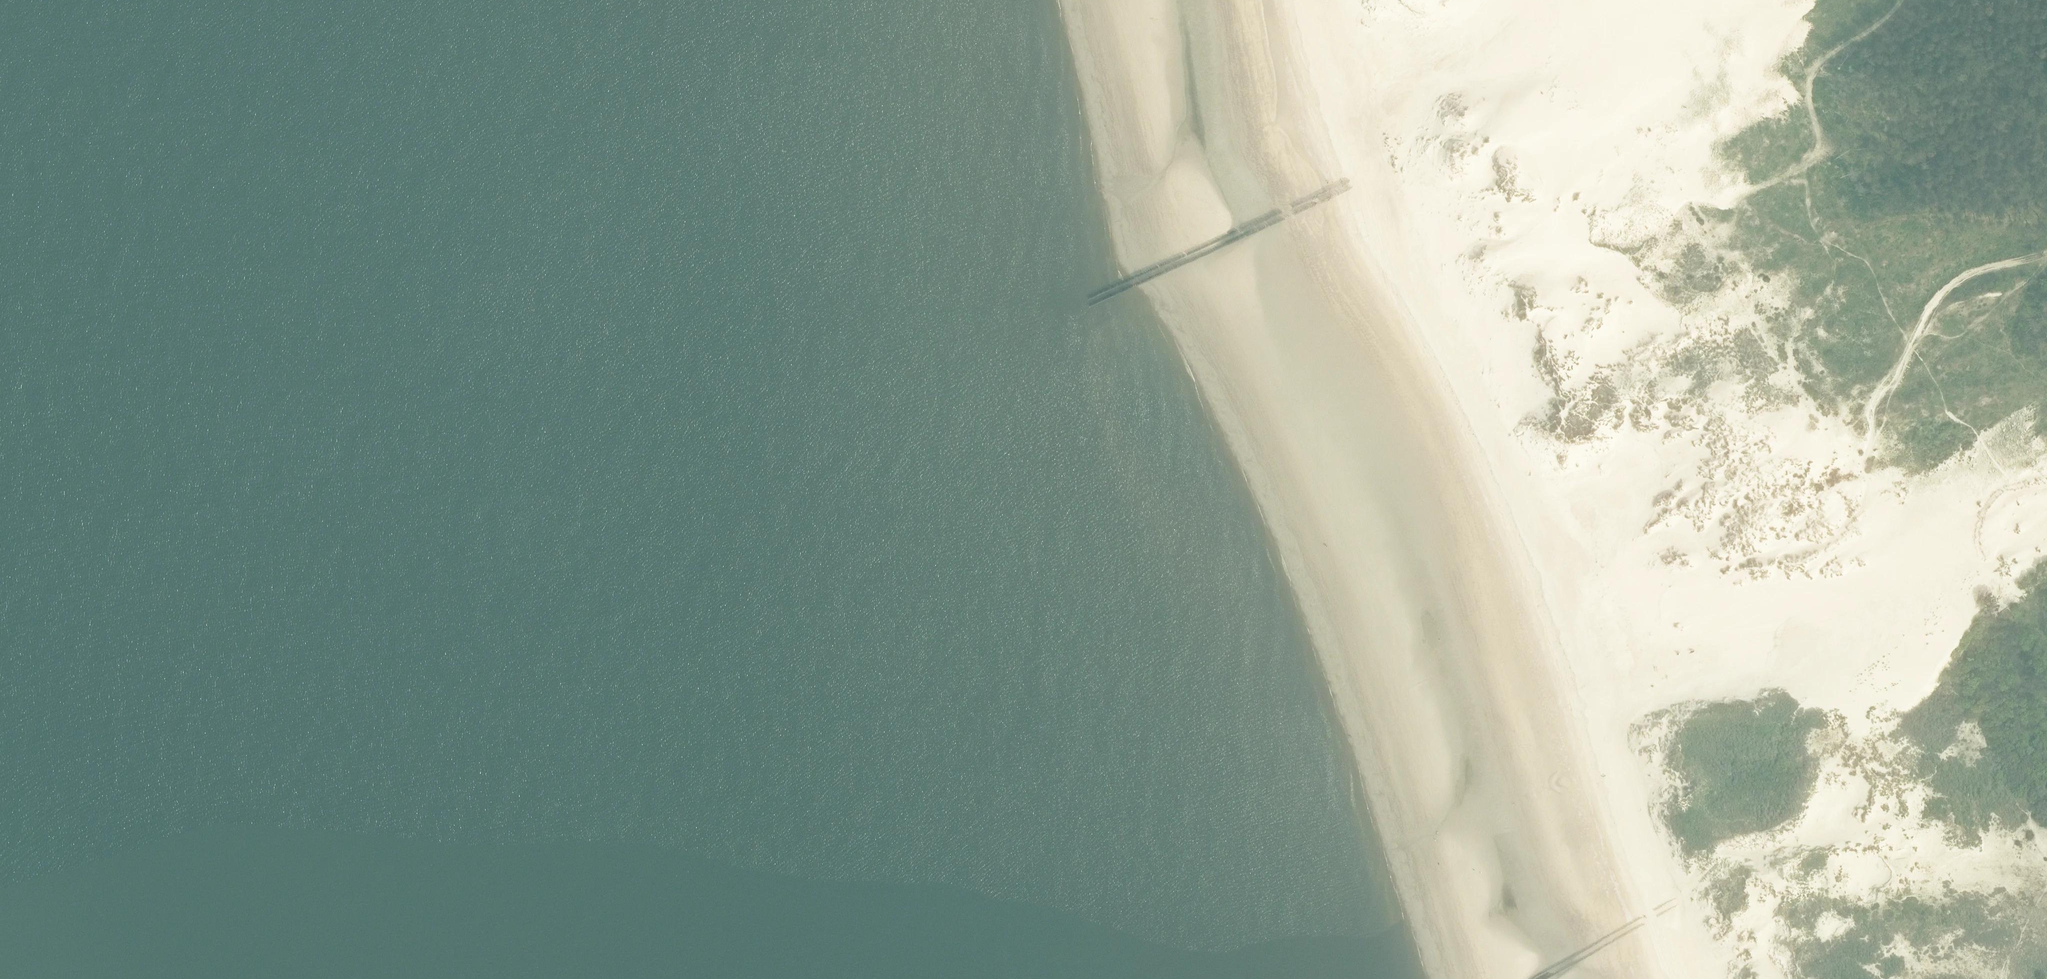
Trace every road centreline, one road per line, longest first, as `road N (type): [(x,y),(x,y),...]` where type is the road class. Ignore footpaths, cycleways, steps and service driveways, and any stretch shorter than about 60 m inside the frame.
road 1 (track): [(2046,253),(1979,272),(1937,297),(1877,397),(1865,466),(1955,546)]
road 2 (track): [(1883,0),(1813,78),(1816,153),(1766,188),(1700,212)]

